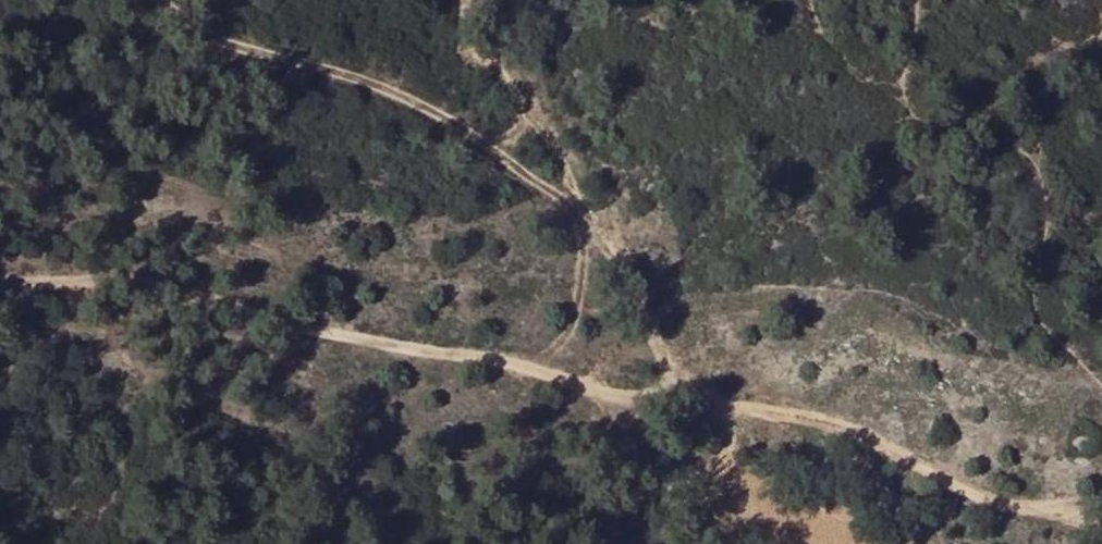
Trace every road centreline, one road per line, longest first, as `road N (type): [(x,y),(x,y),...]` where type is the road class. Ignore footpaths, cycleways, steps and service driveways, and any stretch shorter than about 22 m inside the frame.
road 1 (track): [(1101,533),(978,490),(871,432),(807,411),(692,394),(625,396),(326,330),(268,325),(175,280),(0,274)]
road 2 (track): [(692,394),(594,209),(422,101),(321,66),(219,43)]
road 3 (track): [(594,209),(512,81),(473,49),(467,0)]

